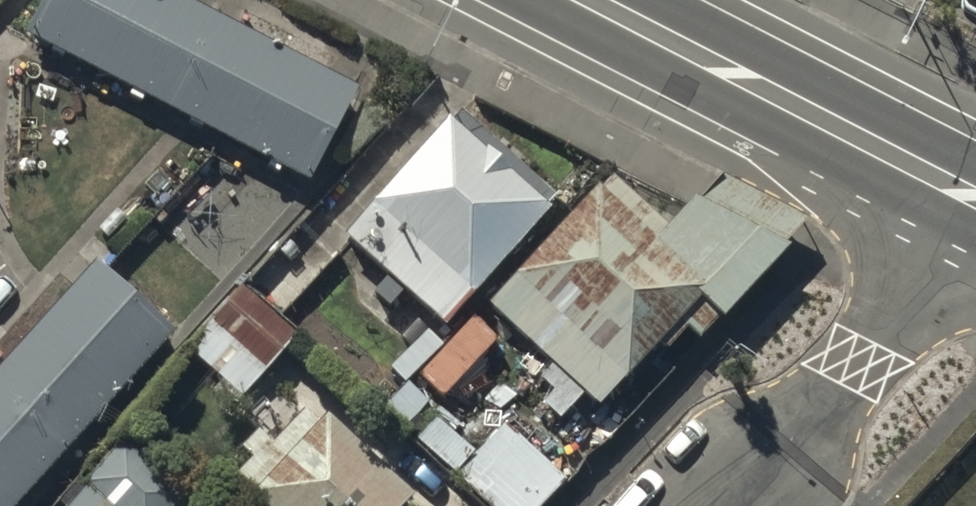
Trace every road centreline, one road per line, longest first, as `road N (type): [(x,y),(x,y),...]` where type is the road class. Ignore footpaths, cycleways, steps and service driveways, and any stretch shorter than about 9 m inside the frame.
road 1 (secondary): [(955,186),(594,0)]
road 2 (residential): [(955,186),(866,361),(731,505)]

